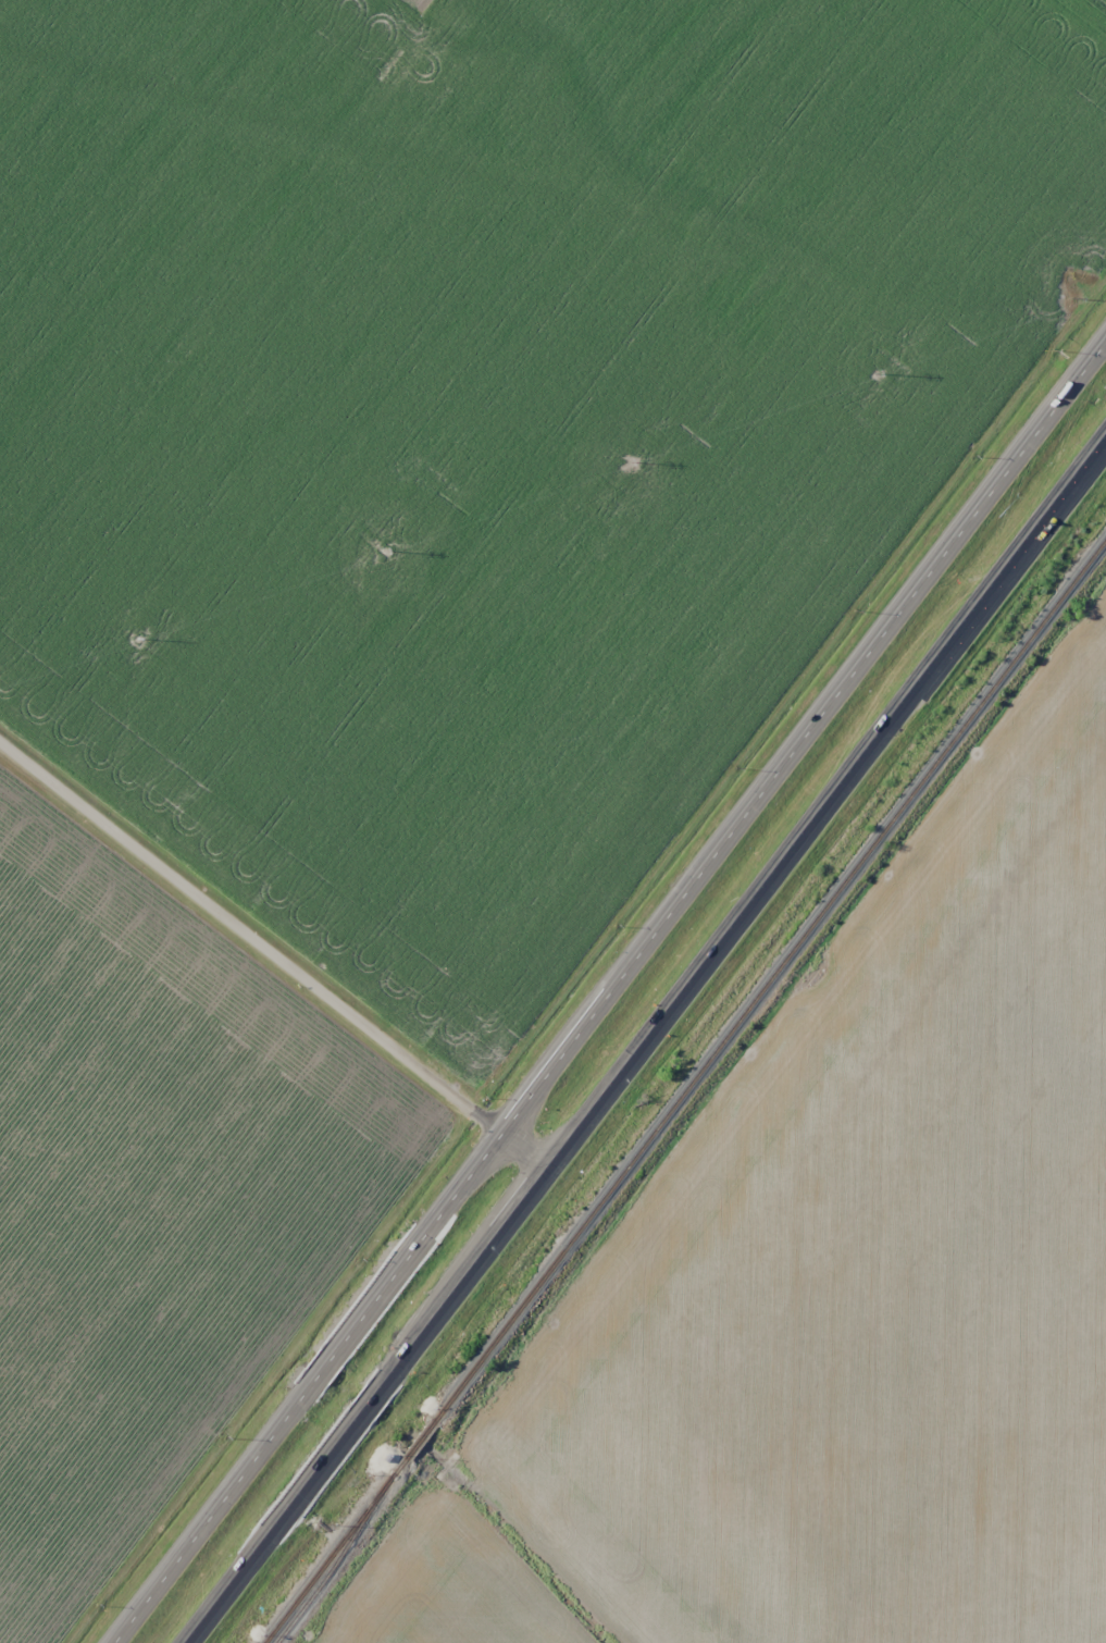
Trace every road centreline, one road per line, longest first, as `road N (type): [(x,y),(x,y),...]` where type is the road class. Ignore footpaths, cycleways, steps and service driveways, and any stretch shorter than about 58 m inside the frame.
road 1 (trunk): [(1105,350),(115,1642)]
road 2 (trunk): [(190,1642),(1105,456)]
road 3 (residential): [(0,747),(550,1172)]

